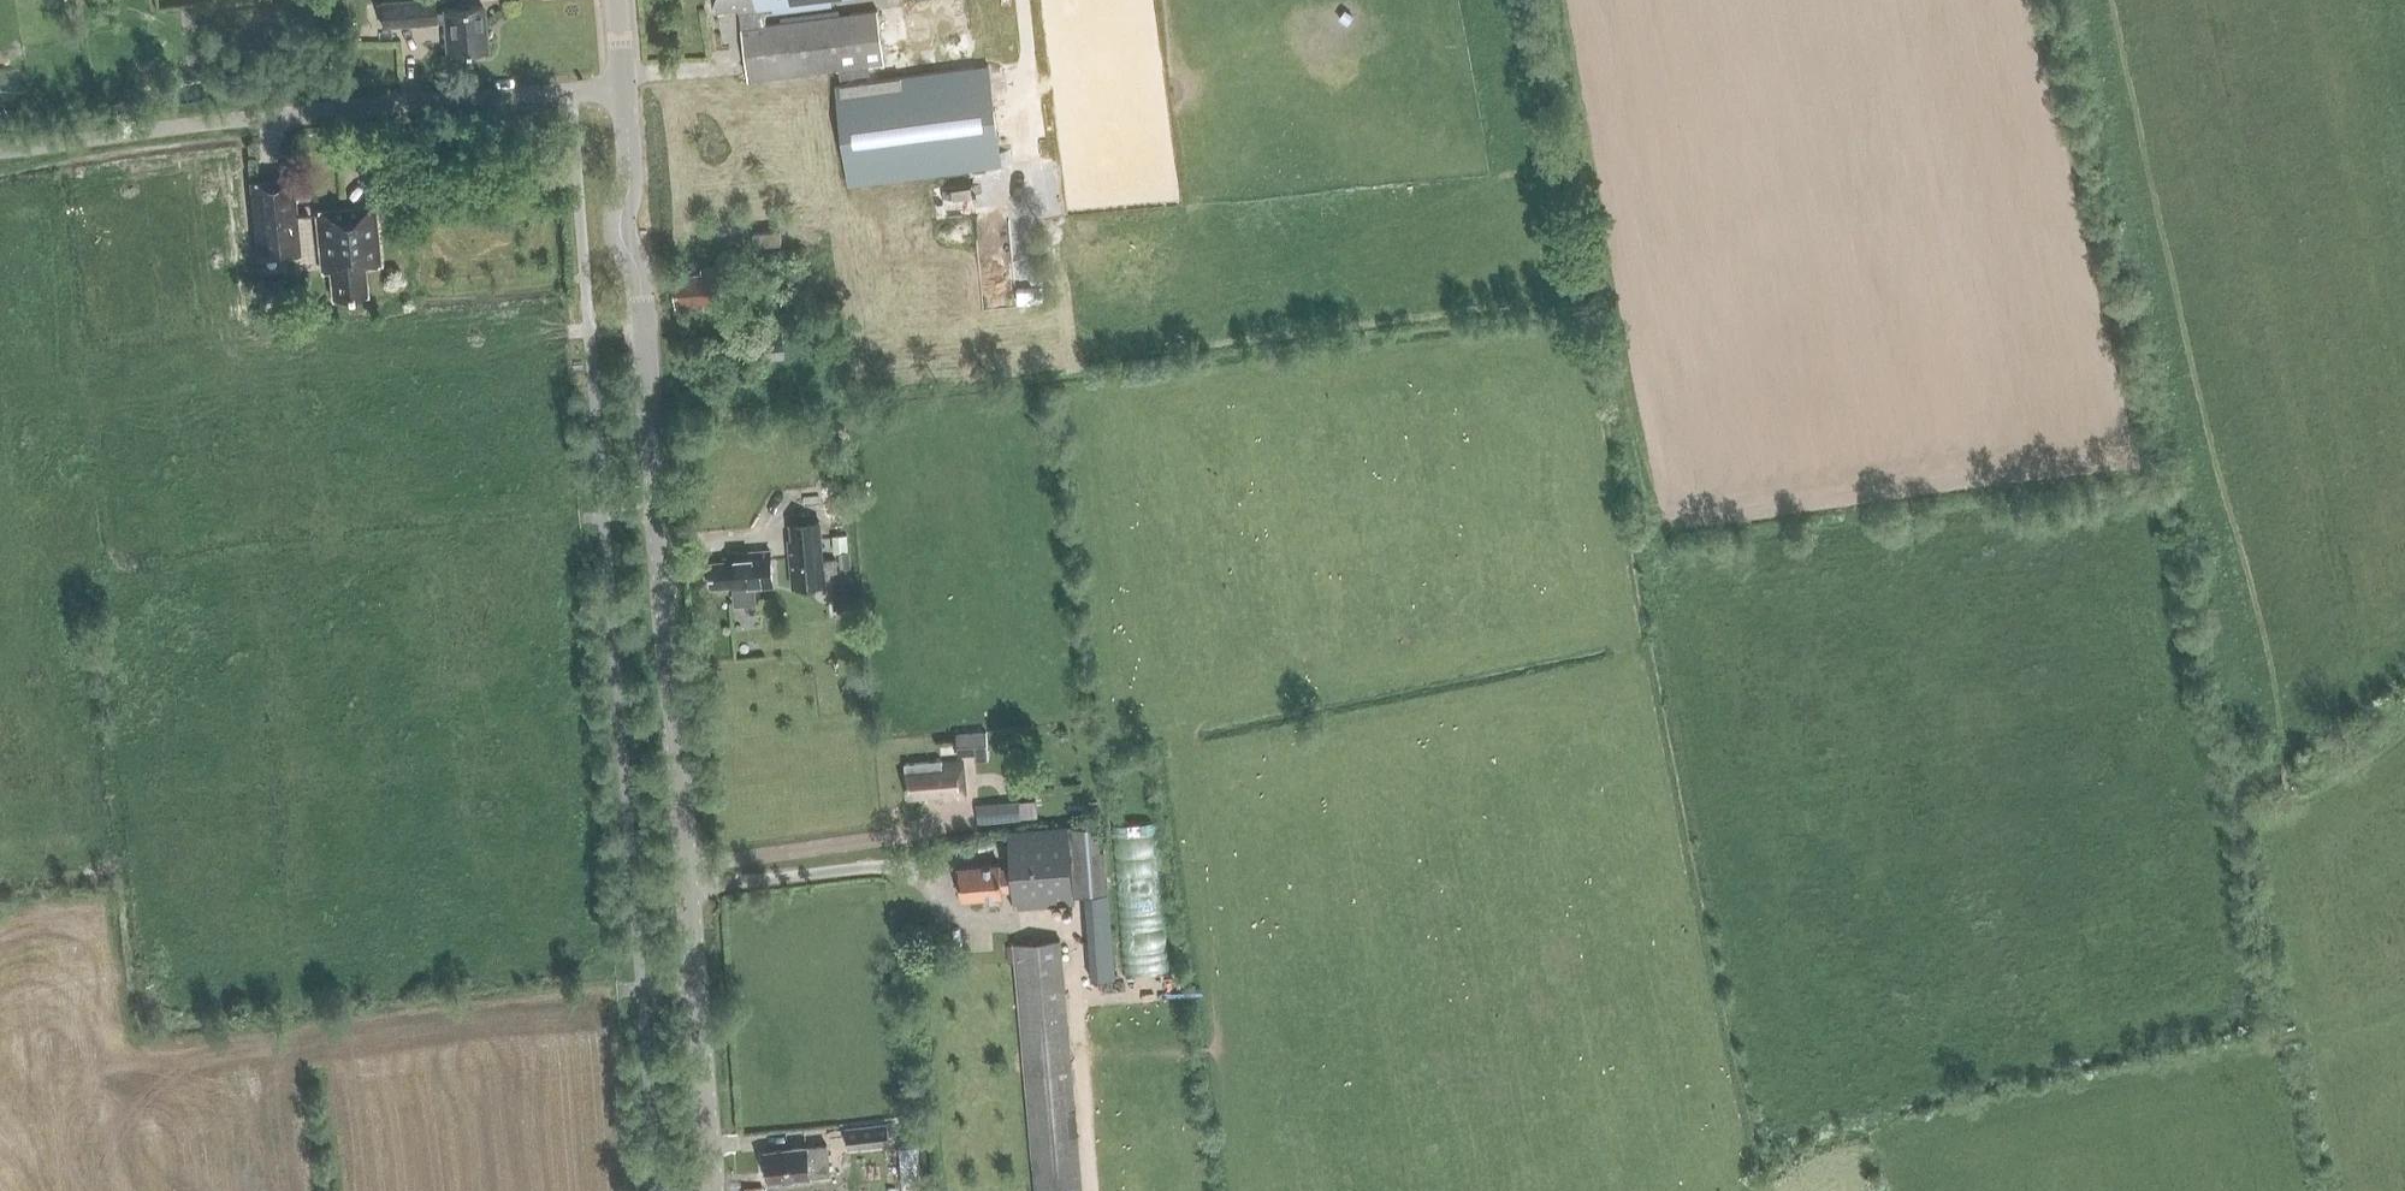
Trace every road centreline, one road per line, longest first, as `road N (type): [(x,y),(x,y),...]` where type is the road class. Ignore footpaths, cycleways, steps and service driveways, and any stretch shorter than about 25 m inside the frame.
road 1 (tertiary): [(713,1190),(640,283),(618,219),(630,181),(622,86)]
road 2 (unclassified): [(622,86),(163,131),(0,157)]

